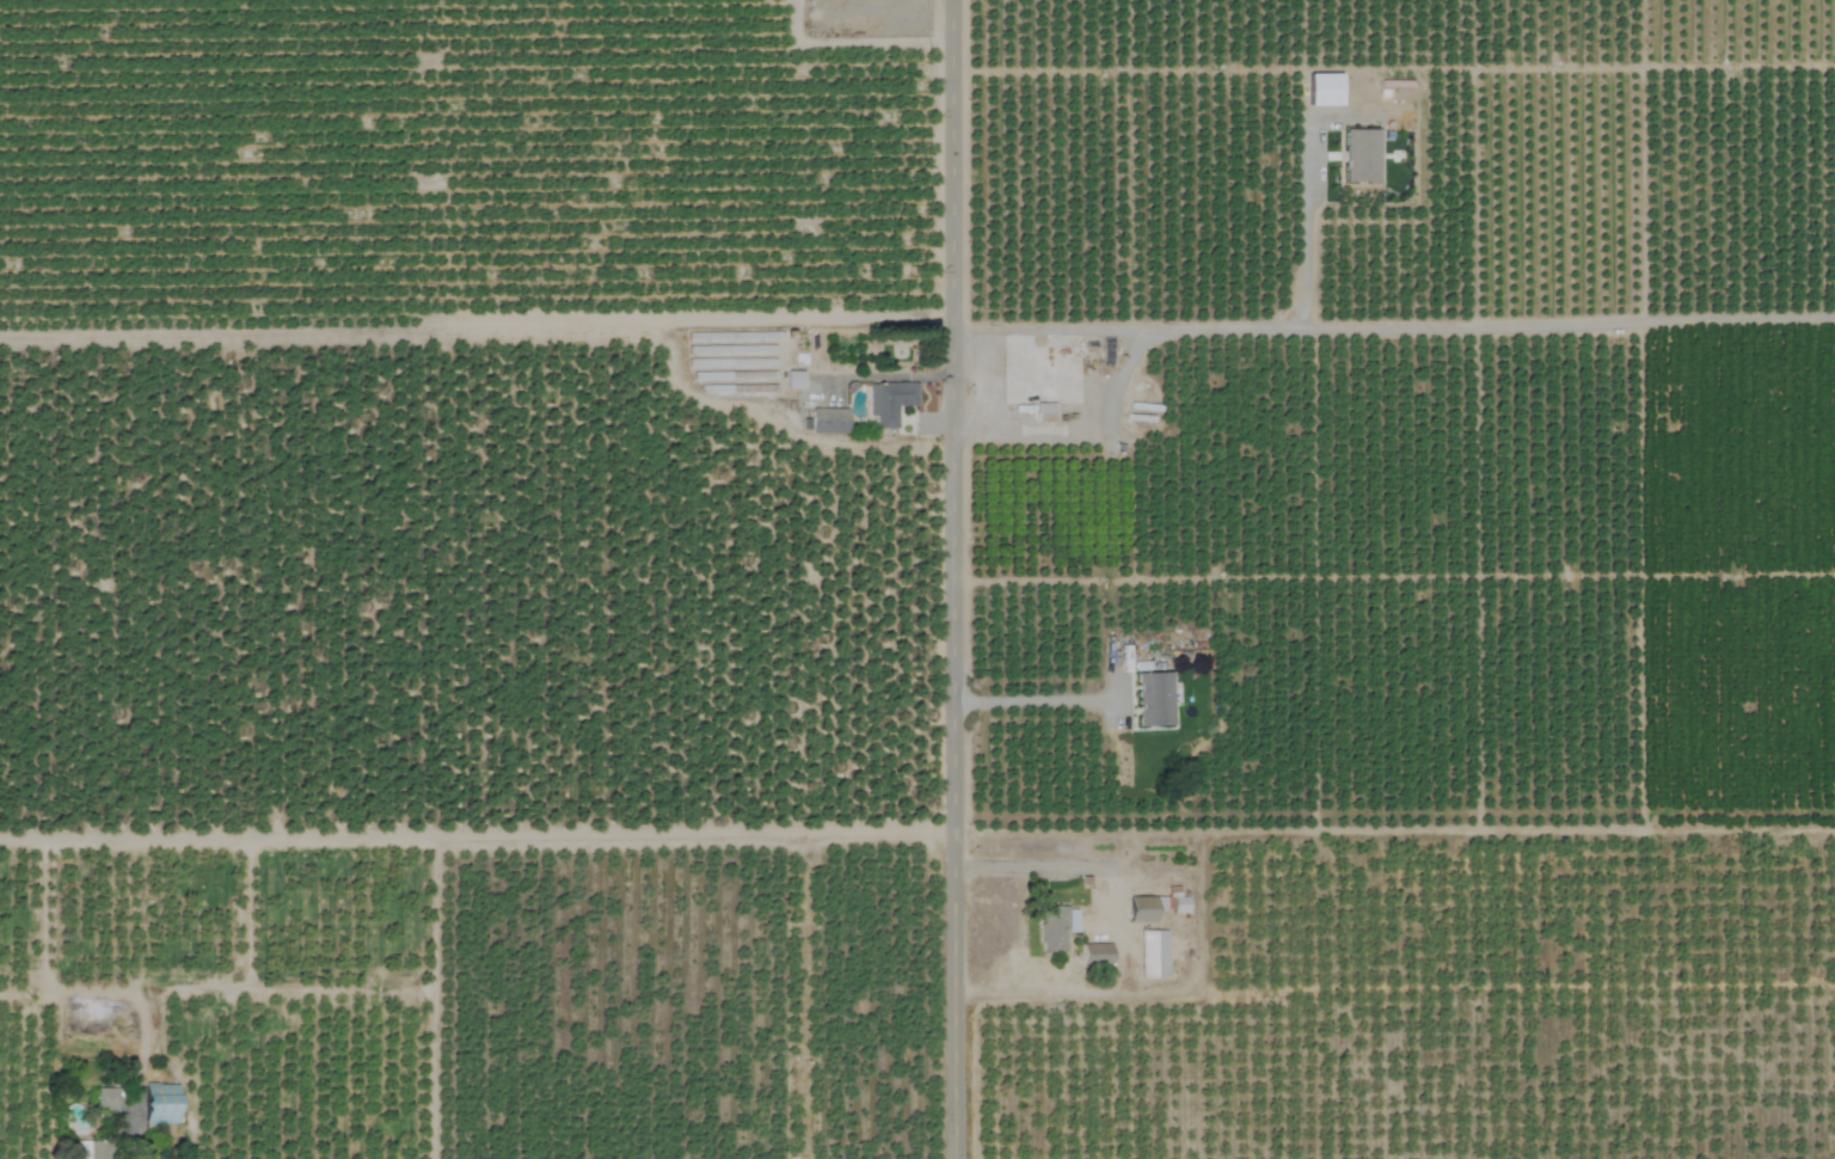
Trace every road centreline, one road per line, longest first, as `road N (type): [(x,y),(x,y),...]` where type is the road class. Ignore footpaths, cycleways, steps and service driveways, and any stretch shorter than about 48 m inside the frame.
road 1 (residential): [(955,0),(961,1158)]

